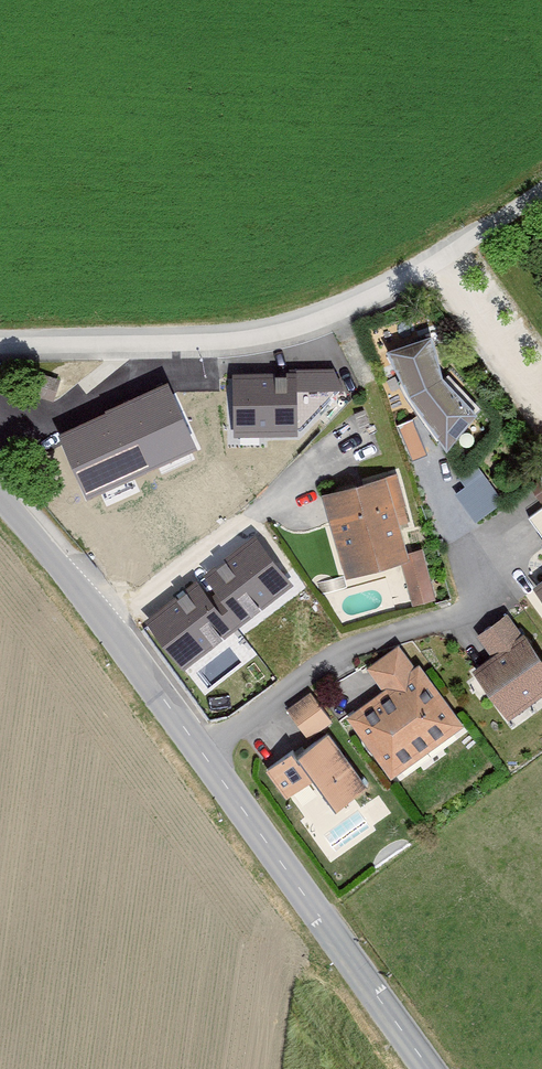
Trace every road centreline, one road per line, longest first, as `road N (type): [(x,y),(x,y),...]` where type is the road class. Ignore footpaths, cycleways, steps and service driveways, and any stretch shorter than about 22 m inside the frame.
road 1 (tertiary): [(428,1068),(99,607),(0,495)]
road 2 (unclassified): [(0,345),(205,344),(274,333),(375,295),(541,192)]

